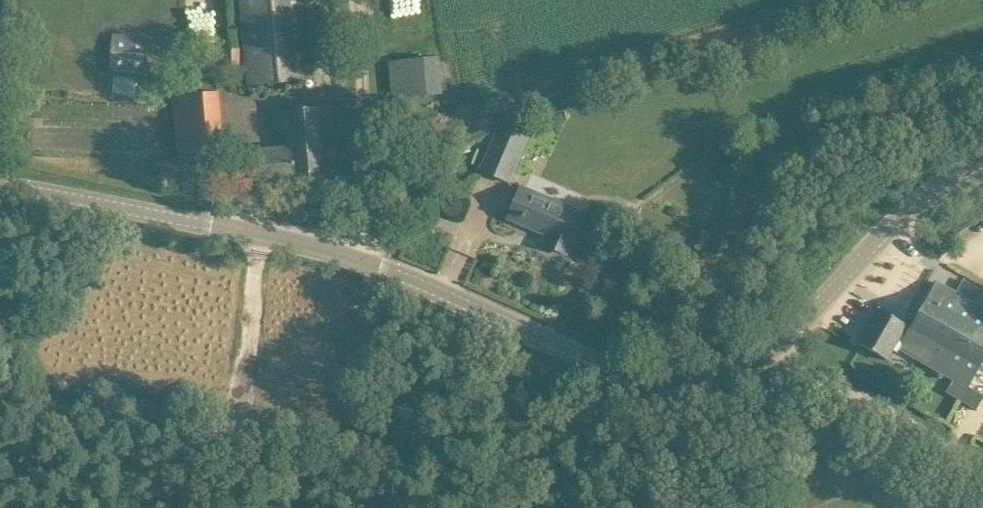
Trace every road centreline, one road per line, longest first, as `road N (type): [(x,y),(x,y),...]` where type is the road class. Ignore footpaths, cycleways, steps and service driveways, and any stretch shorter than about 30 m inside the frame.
road 1 (tertiary): [(0,185),(260,234),(370,266),(620,372),(700,383),(772,358),(890,228),(982,166)]
road 2 (track): [(260,234),(236,507)]
road 3 (track): [(358,0),(370,266)]
road 4 (track): [(982,473),(772,358)]

